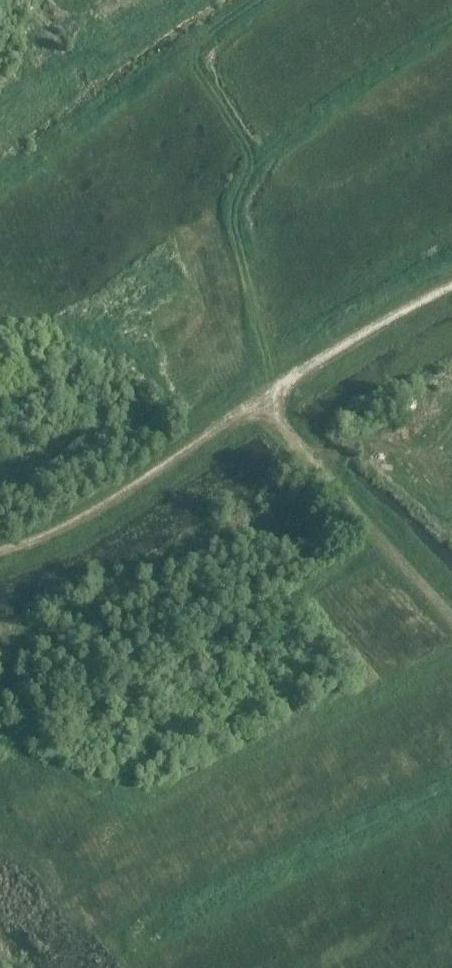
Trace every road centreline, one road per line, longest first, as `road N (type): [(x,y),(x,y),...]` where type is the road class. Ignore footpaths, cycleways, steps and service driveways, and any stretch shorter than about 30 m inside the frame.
road 1 (track): [(451,286),(288,380),(92,511),(0,551)]
road 2 (track): [(451,617),(258,401)]

